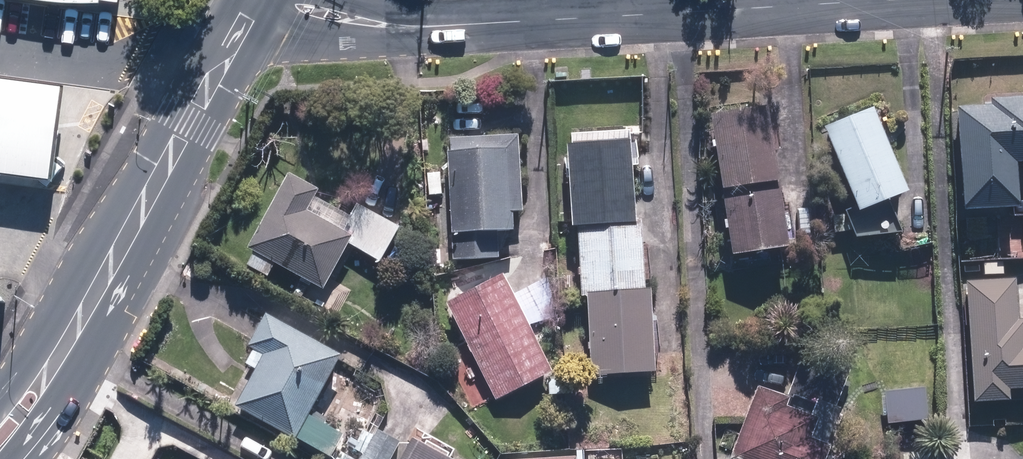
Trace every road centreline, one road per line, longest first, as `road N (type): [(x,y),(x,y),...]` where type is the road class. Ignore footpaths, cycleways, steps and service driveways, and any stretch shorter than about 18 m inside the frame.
road 1 (secondary): [(251,7),(49,377)]
road 2 (tertiary): [(847,0),(427,25)]
road 3 (tertiary): [(427,25),(339,33),(251,7)]

